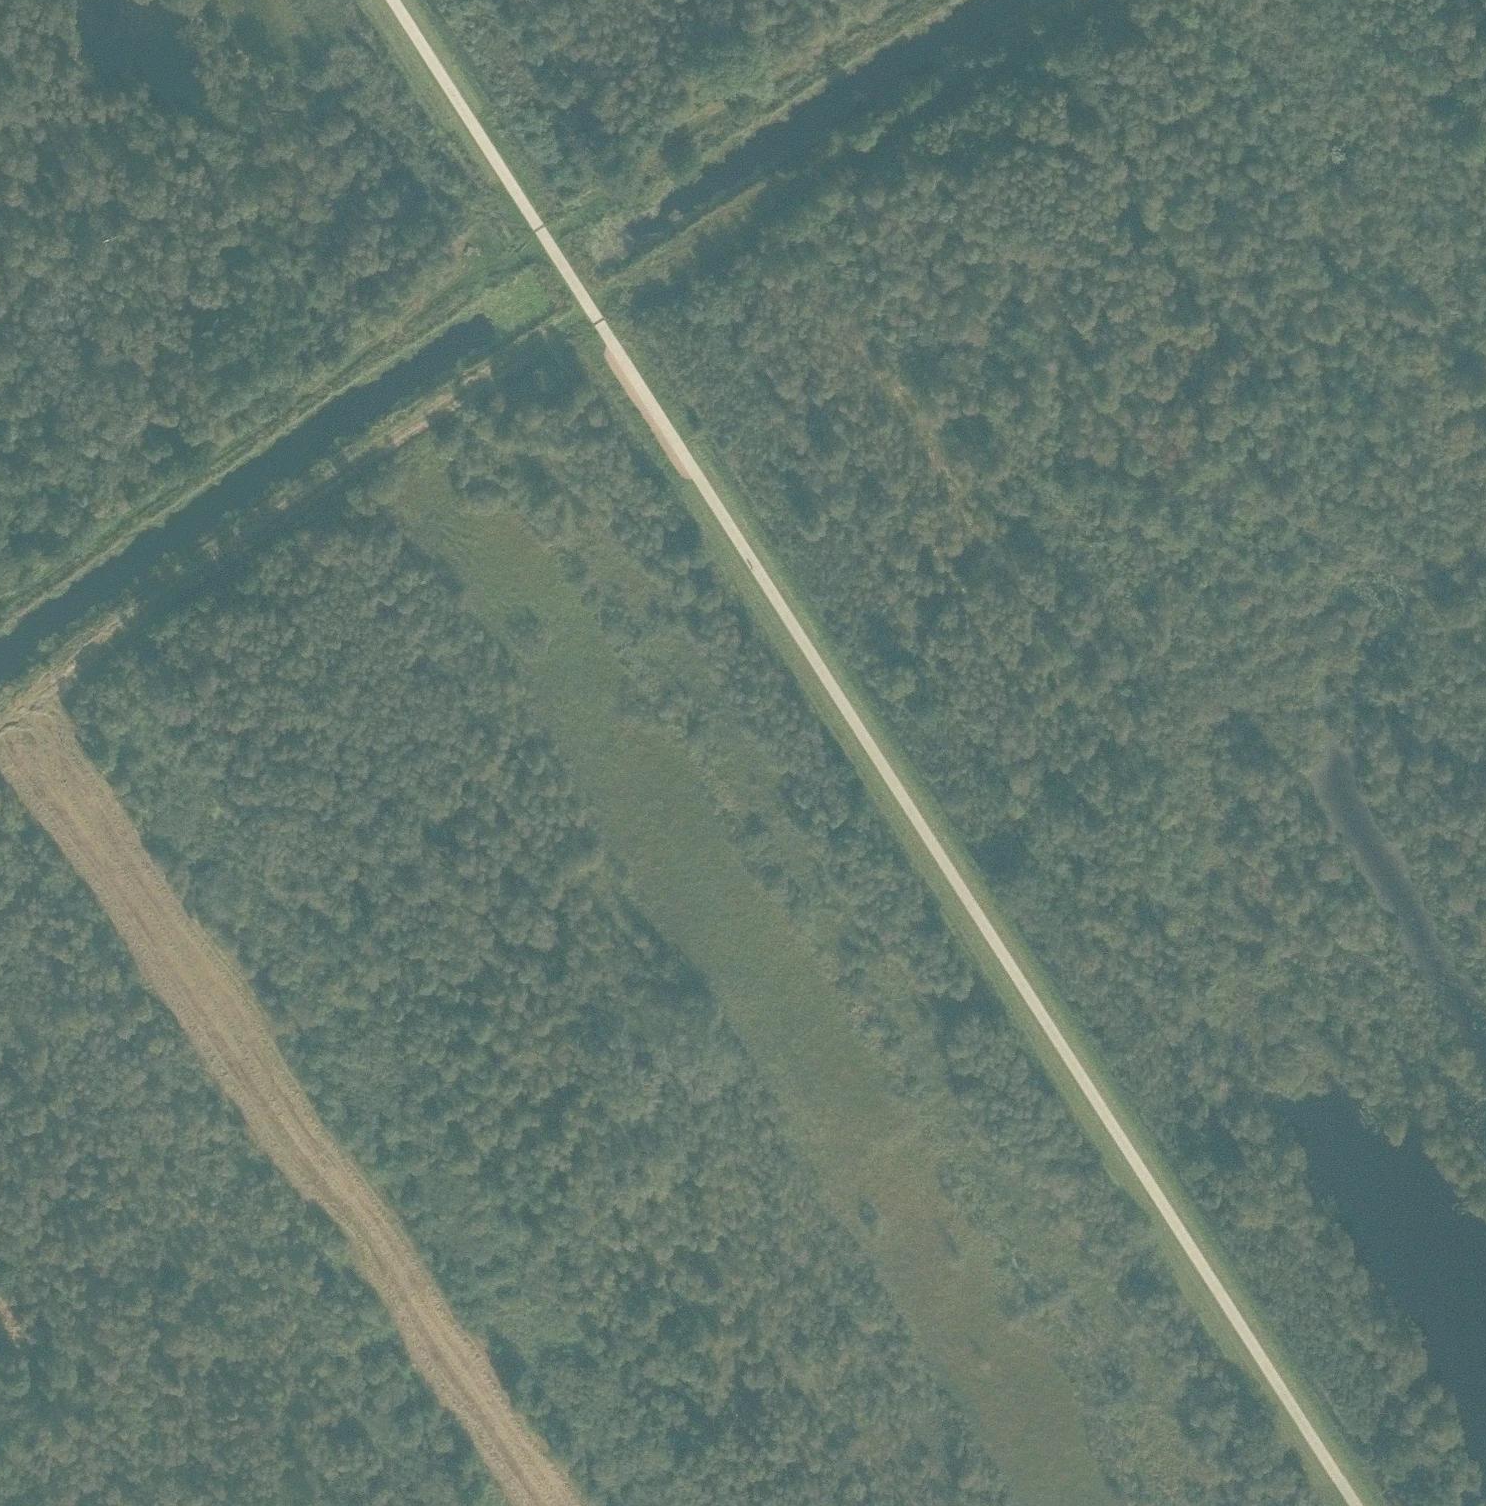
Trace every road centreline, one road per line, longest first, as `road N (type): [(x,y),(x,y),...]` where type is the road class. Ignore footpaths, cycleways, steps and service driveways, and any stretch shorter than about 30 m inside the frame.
road 1 (unclassified): [(1354,1505),(392,0)]
road 2 (track): [(0,716),(562,322),(739,233),(815,170),(1110,0)]

